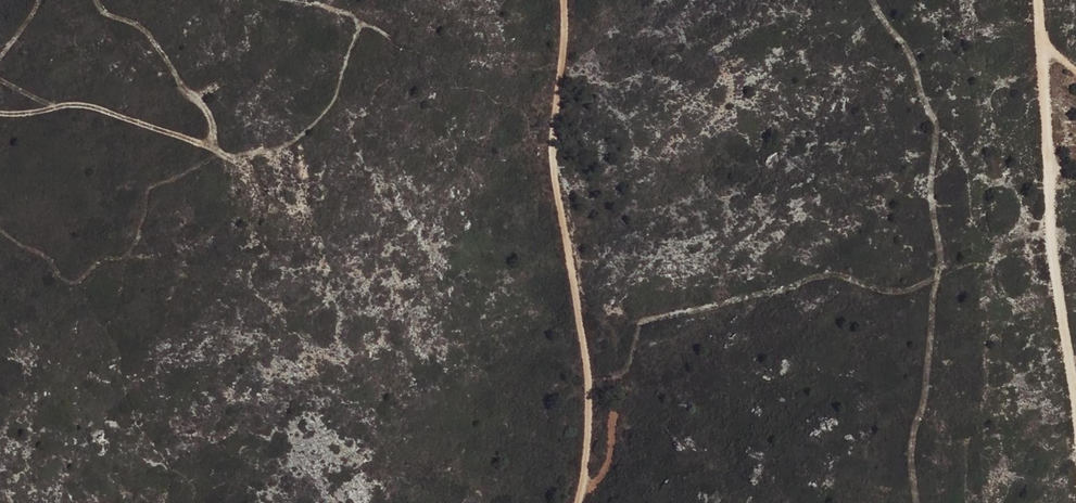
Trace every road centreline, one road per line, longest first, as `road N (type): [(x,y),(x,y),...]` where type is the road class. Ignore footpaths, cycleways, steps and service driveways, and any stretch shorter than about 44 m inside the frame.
road 1 (track): [(564,0),(552,163),(588,376),(578,502)]
road 2 (track): [(1039,0),(1049,227),(1075,401)]

